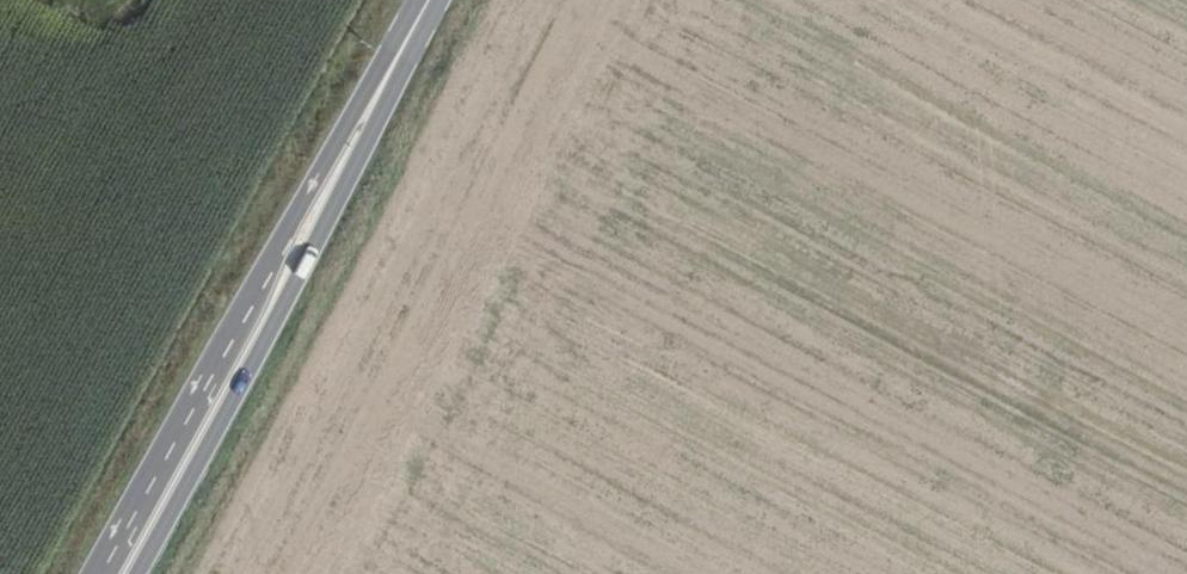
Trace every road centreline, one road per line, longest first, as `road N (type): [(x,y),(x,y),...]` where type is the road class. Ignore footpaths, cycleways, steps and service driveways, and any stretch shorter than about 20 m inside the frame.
road 1 (primary): [(118,573),(431,0)]

